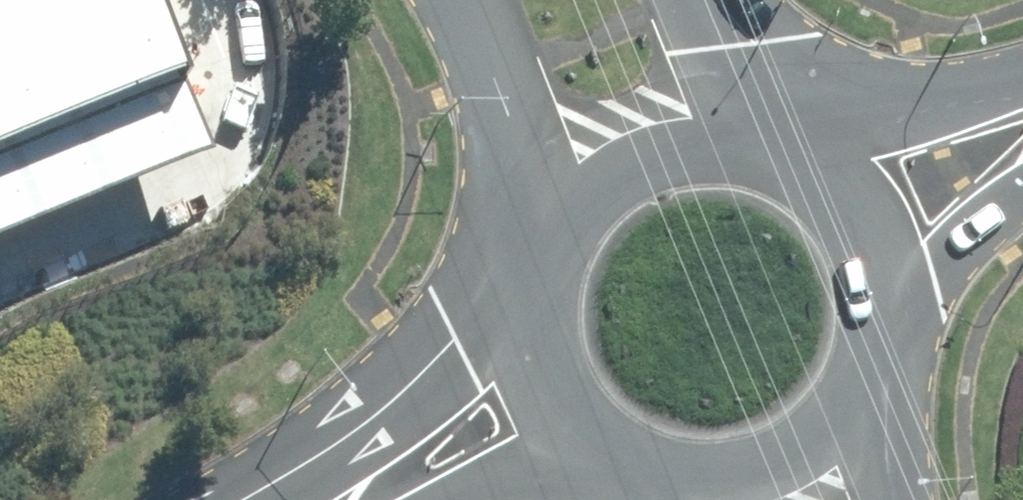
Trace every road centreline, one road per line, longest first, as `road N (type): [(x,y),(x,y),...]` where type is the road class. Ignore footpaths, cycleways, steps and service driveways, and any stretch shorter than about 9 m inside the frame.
road 1 (unclassified): [(334,499),(523,309)]
road 2 (unclassified): [(800,180),(1022,110)]
road 3 (unclassified): [(576,197),(485,0)]
road 4 (unclassified): [(586,457),(385,499)]
road 5 (unclassified): [(1022,168),(948,225),(873,306)]
road 6 (unclassified): [(854,406),(824,446),(784,477),(737,495),(687,498)]
road 7 (unclassified): [(576,197),(615,169),(661,152),(710,148),(758,158)]
road 8 (unclassified): [(691,0),(758,158)]
road 9 (unclassified): [(586,457),(536,392),(523,309)]
road 10 (unclassified): [(800,180),(835,212),(860,252),(873,306)]
road 11 (unclassified): [(523,309),(531,268),(576,197)]

